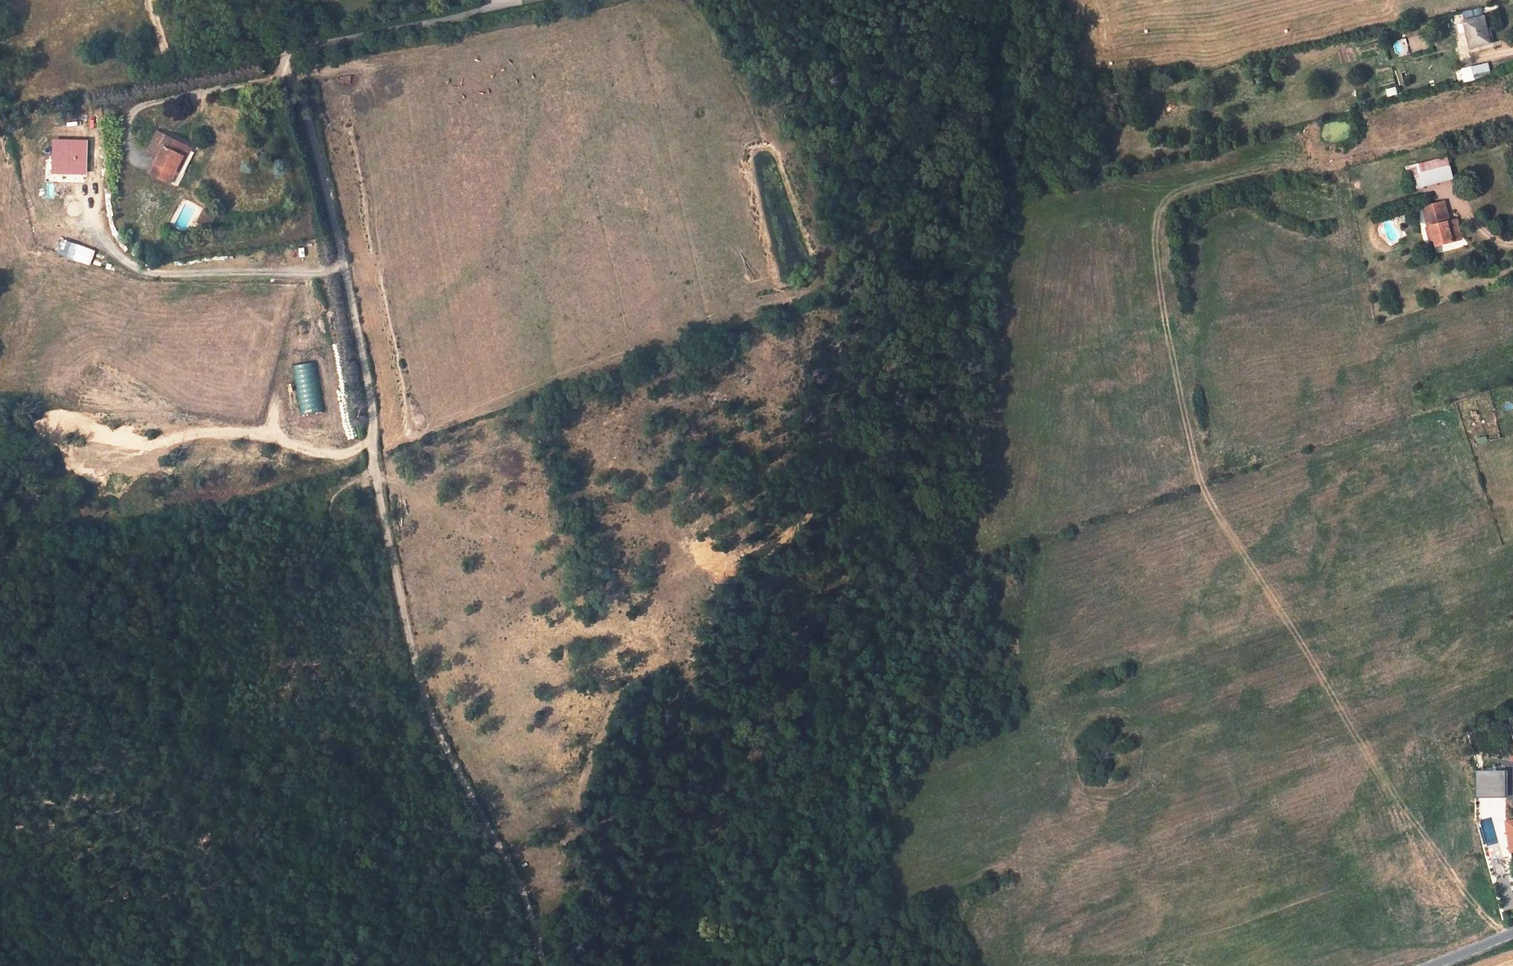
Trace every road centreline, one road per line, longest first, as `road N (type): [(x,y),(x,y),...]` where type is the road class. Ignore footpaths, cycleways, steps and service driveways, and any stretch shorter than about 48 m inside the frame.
road 1 (track): [(546,965),(520,882),(433,717),(373,449)]
road 2 (residential): [(292,0),(282,64),(307,107),(330,191),(373,409),(373,449)]

